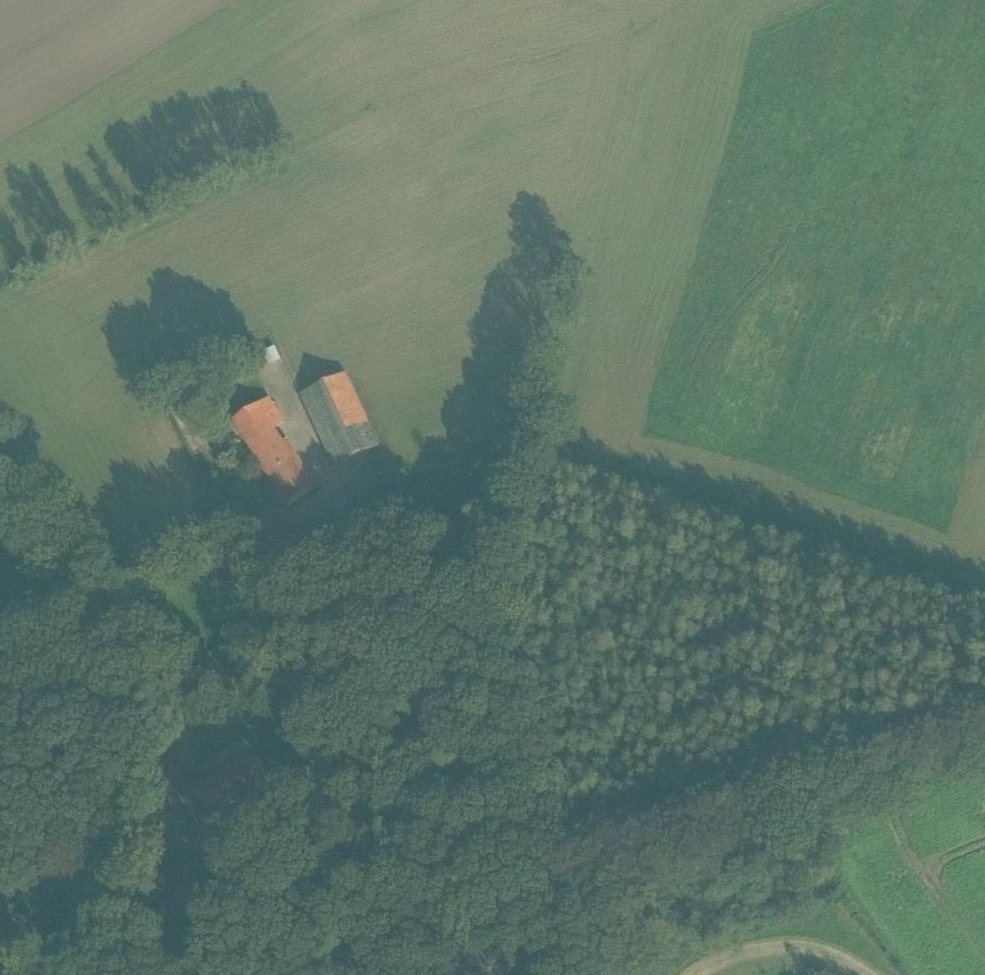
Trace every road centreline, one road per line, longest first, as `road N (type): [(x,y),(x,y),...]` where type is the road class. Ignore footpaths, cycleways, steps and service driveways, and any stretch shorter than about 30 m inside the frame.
road 1 (track): [(984,742),(523,901),(389,974)]
road 2 (track): [(201,849),(172,796),(163,716),(0,472)]
road 3 (track): [(340,974),(245,849),(201,849),(154,864),(125,906),(46,974)]
road 4 (track): [(0,652),(192,538)]

